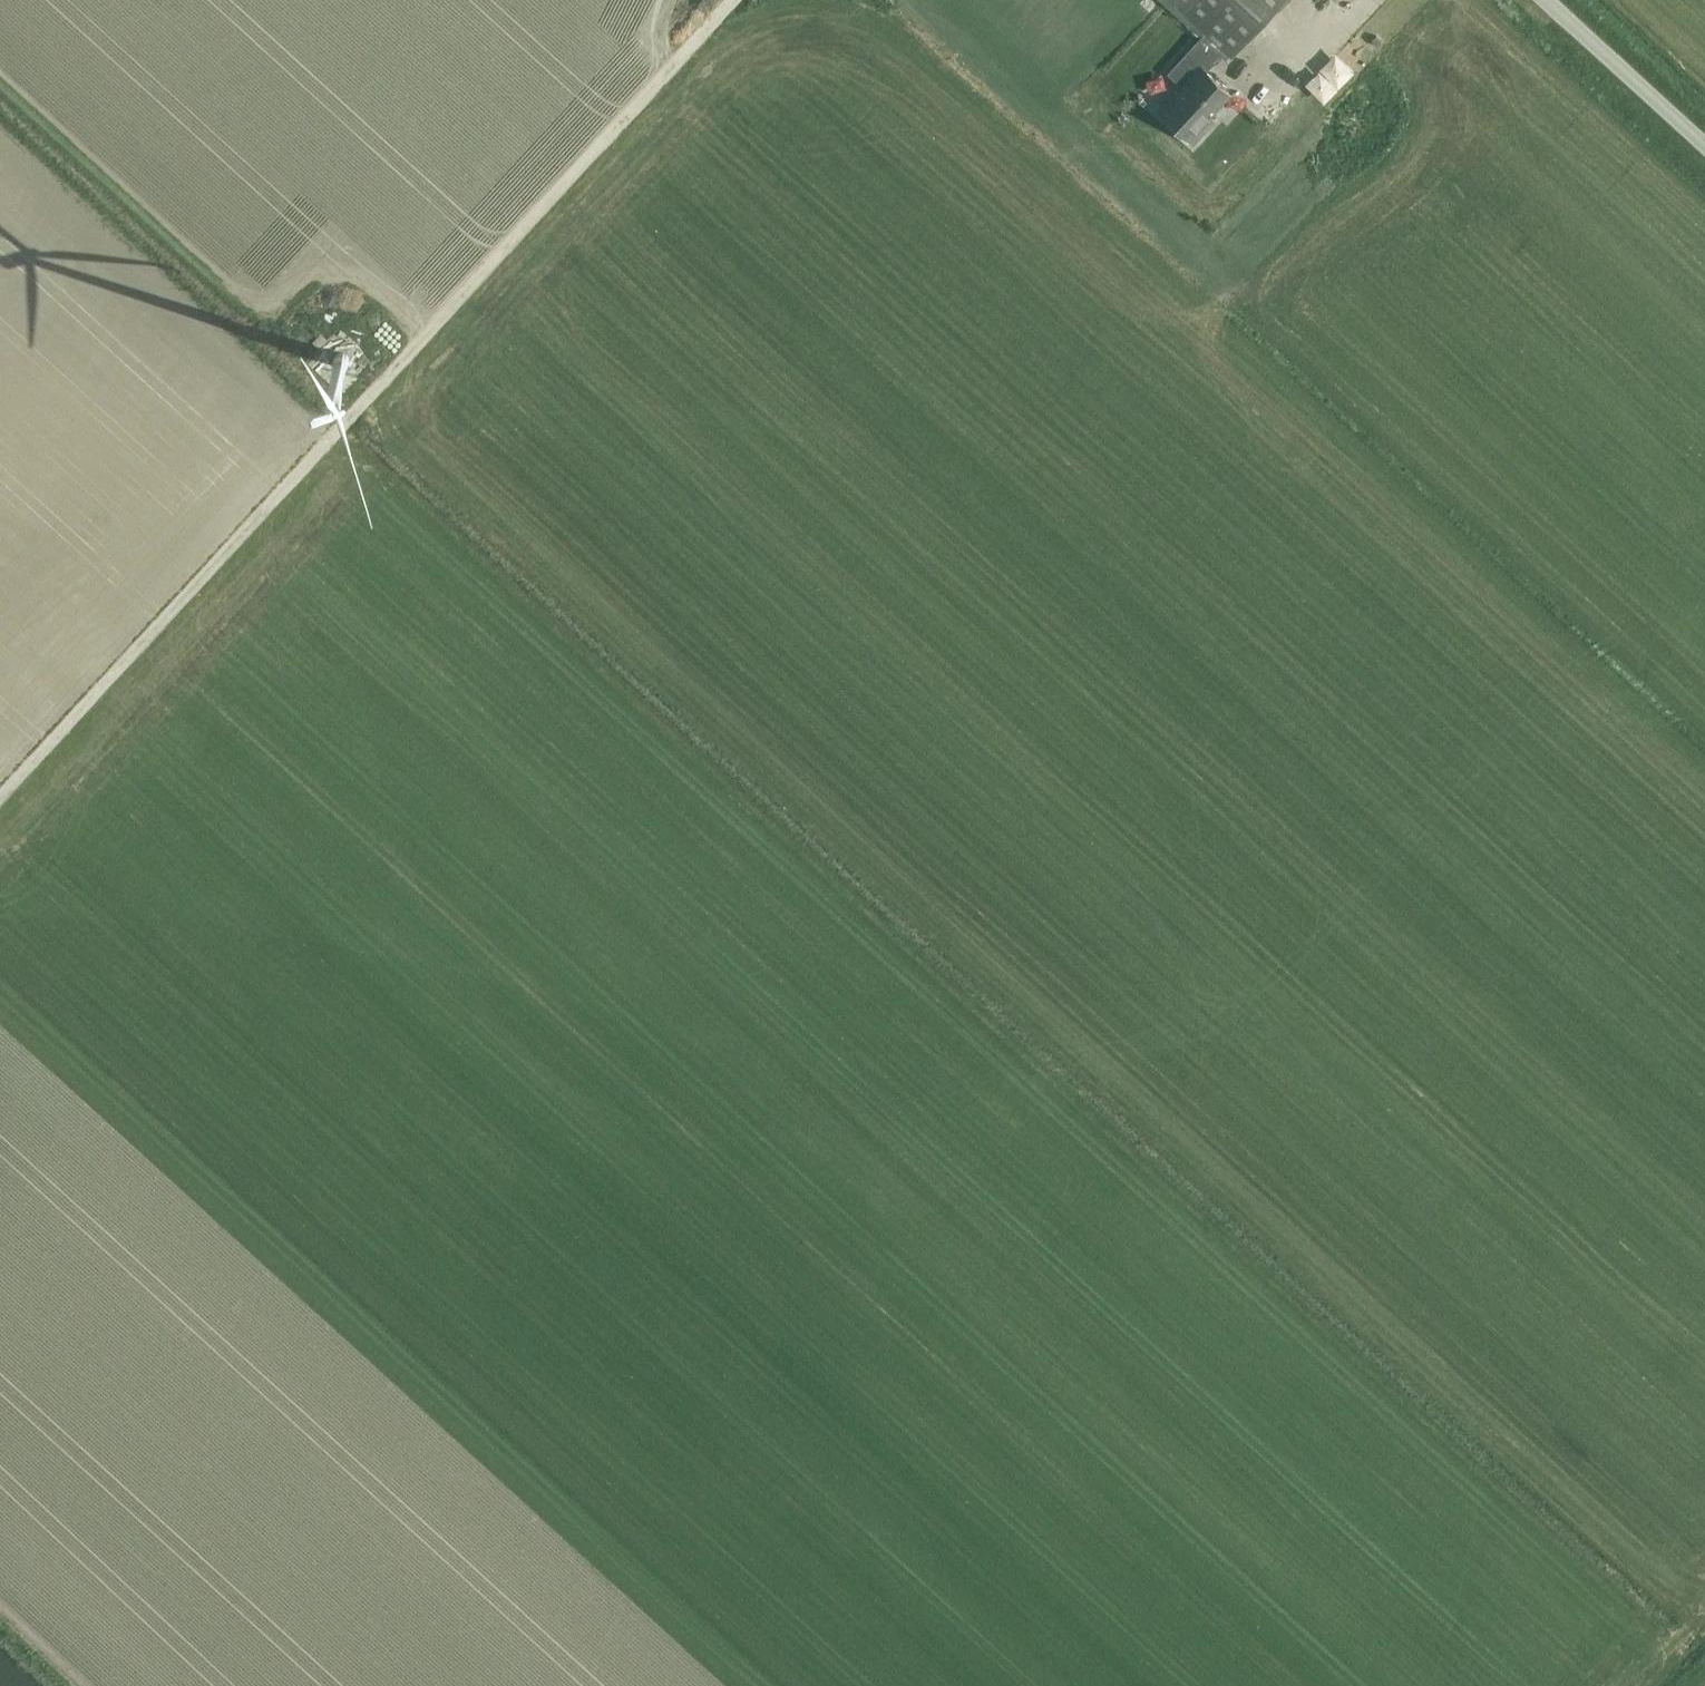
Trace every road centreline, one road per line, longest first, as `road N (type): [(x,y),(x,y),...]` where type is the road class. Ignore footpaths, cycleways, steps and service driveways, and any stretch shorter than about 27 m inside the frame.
road 1 (track): [(0,806),(741,0)]
road 2 (unclassified): [(1704,145),(1546,0)]

